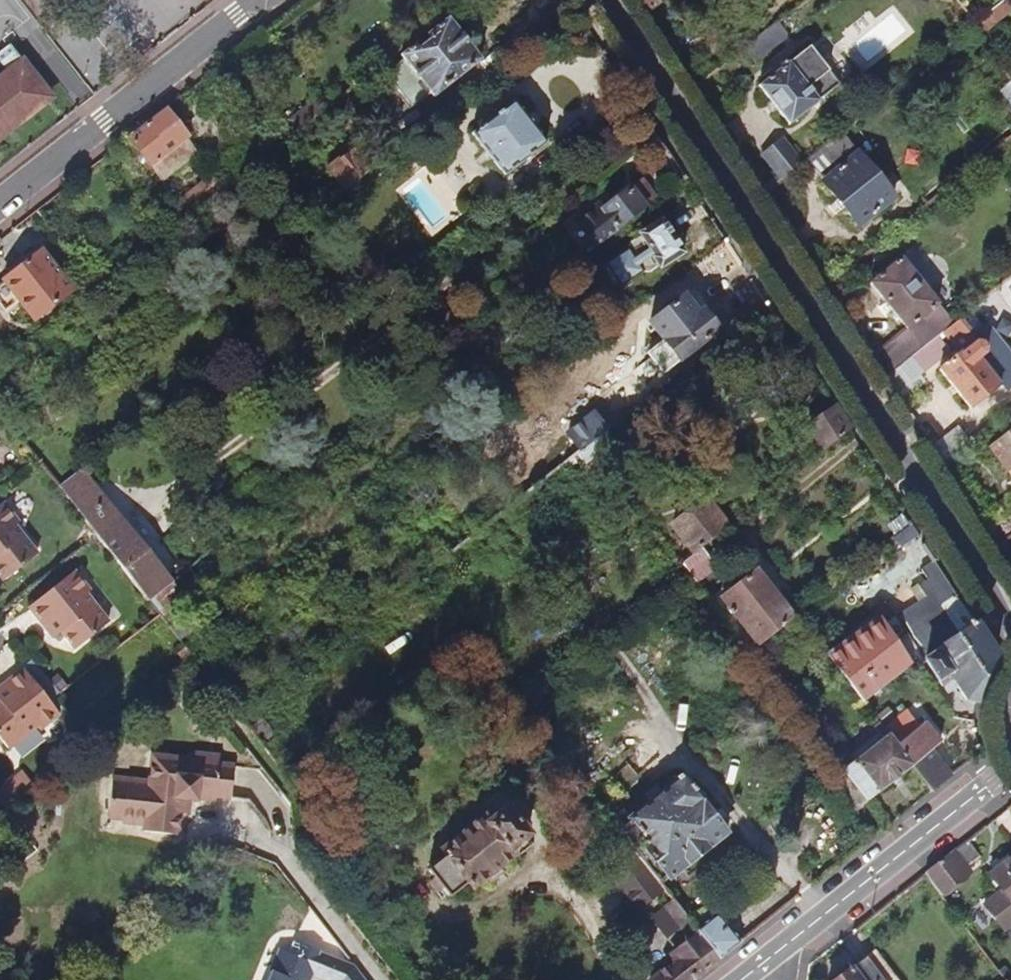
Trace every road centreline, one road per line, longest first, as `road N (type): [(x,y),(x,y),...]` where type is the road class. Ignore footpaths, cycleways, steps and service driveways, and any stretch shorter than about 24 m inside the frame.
road 1 (primary): [(603,0),(1010,625)]
road 2 (residential): [(0,204),(261,0)]
road 3 (residential): [(752,973),(1010,767)]

